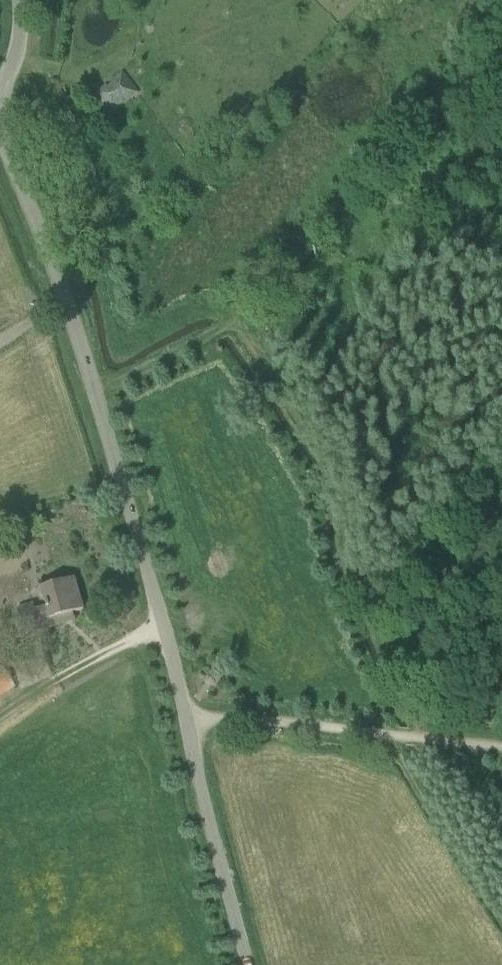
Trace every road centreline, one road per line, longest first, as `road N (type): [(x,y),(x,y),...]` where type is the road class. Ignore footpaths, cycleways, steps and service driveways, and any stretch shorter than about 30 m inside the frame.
road 1 (unclassified): [(248,964),(97,395),(0,130)]
road 2 (track): [(232,322),(268,295),(411,118),(501,21)]
road 3 (track): [(501,920),(384,736)]
road 4 (track): [(384,736),(220,720),(188,727)]
road 5 (track): [(232,322),(97,395)]

